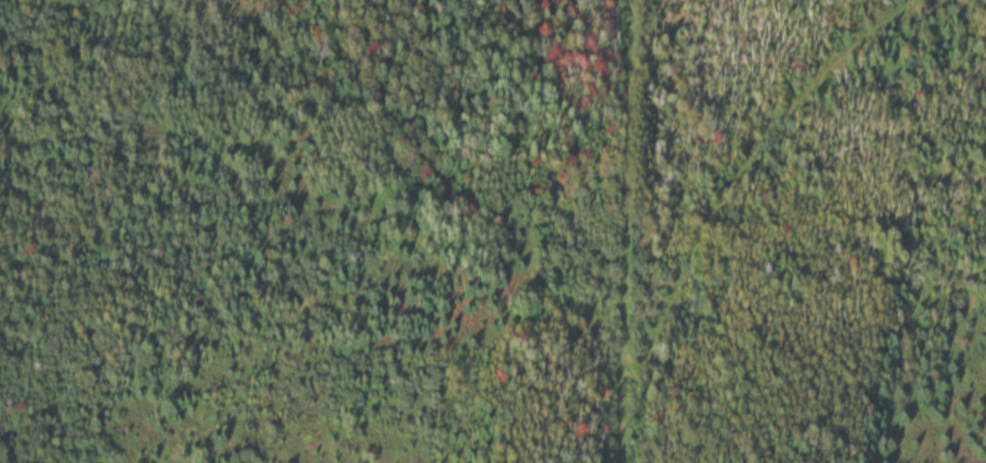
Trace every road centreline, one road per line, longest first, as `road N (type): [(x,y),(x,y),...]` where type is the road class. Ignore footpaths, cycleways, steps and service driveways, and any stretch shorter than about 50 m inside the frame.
road 1 (track): [(624,462),(631,0)]

